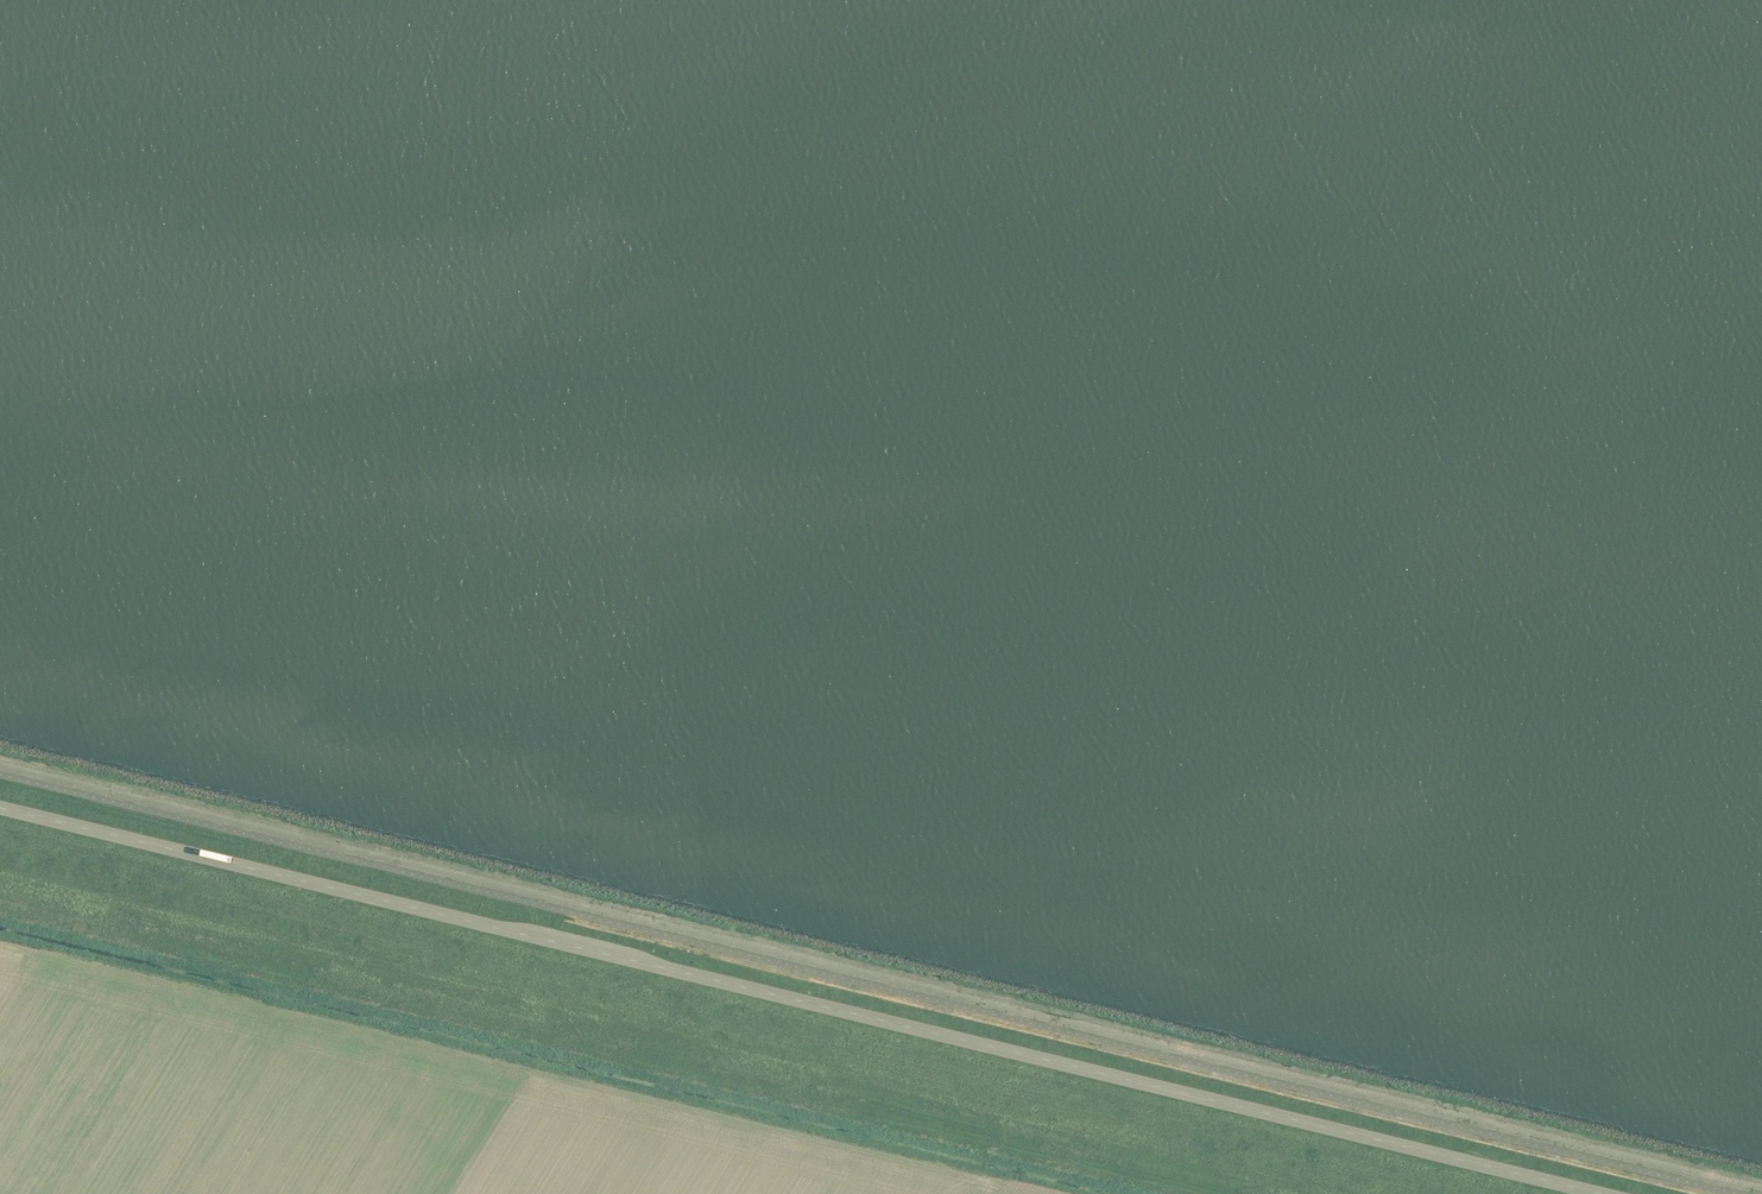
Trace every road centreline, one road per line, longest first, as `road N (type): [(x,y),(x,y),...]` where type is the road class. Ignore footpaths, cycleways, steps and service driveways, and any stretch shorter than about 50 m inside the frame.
road 1 (tertiary): [(1626,1193),(0,809)]

